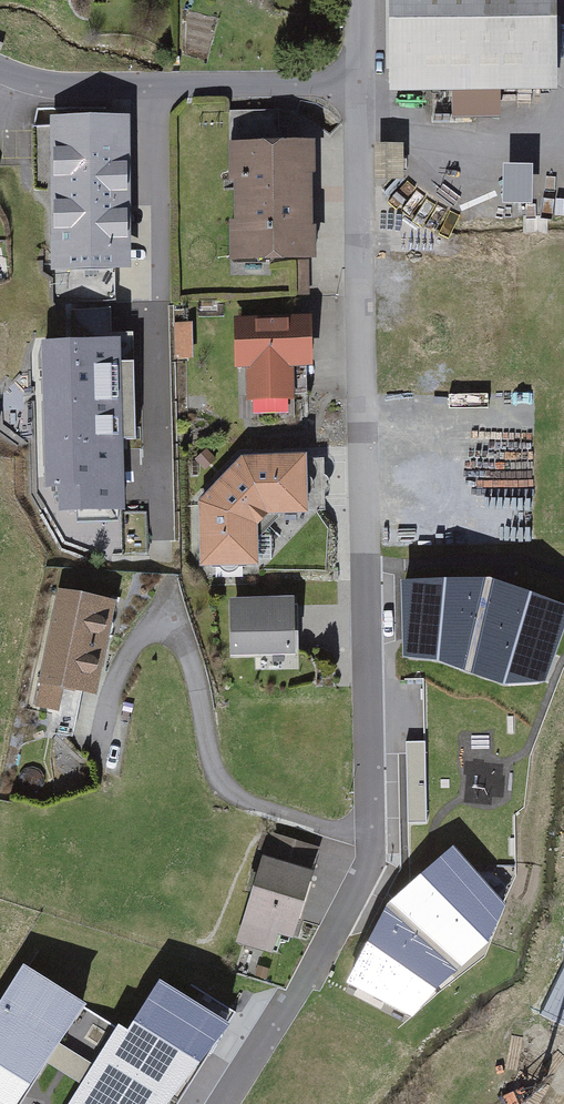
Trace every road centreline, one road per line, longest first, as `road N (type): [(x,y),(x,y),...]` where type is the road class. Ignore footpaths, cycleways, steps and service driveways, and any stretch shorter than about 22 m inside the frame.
road 1 (residential): [(364,87),(375,843)]
road 2 (residential): [(364,87),(29,86),(0,73)]

